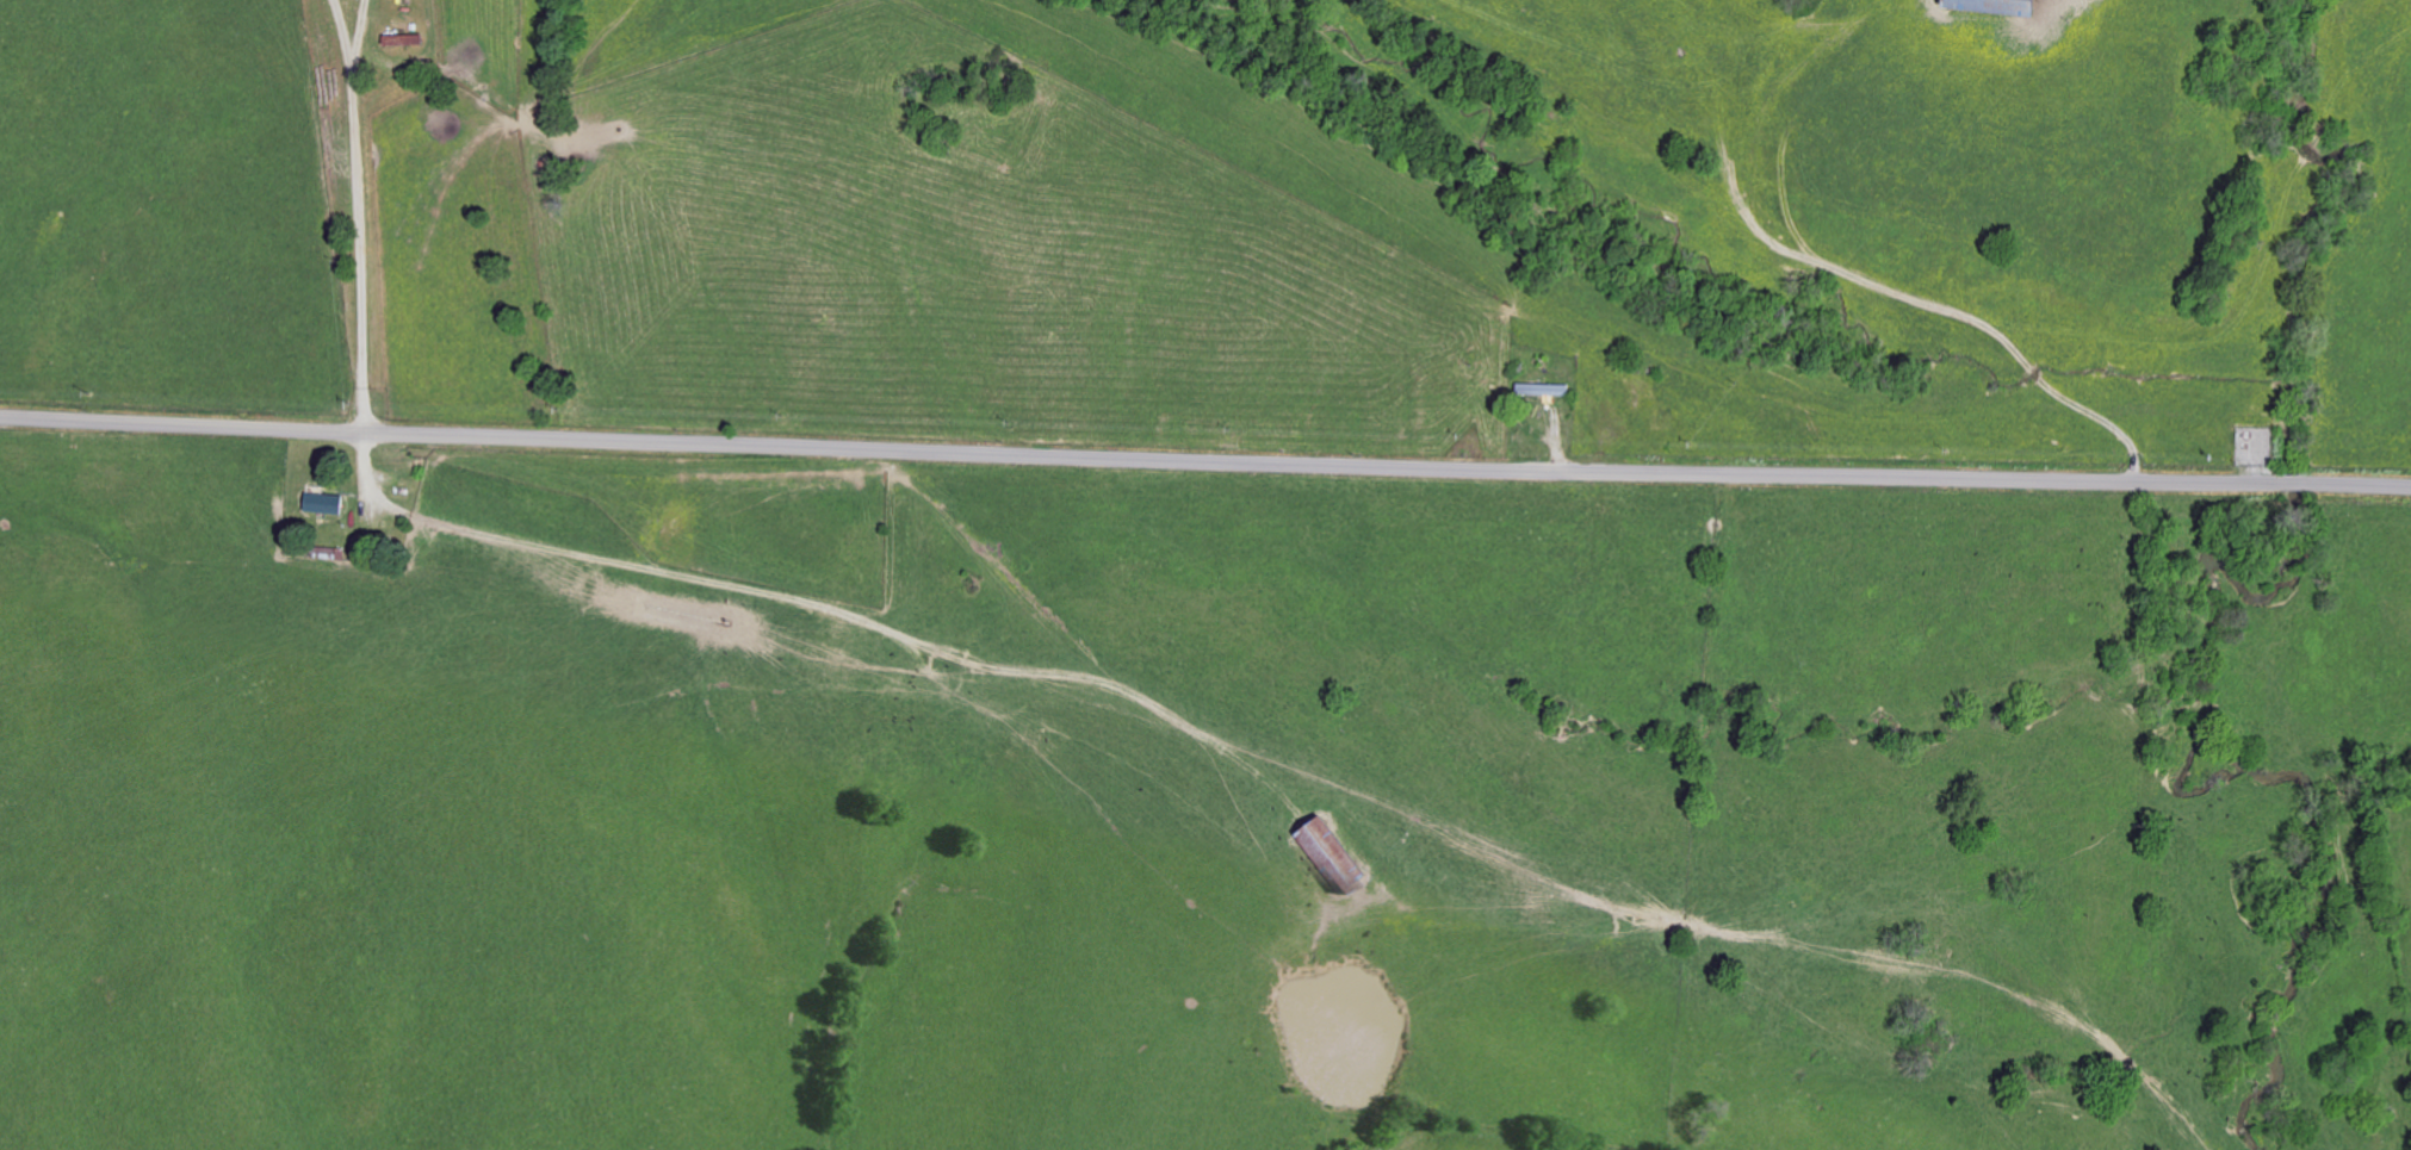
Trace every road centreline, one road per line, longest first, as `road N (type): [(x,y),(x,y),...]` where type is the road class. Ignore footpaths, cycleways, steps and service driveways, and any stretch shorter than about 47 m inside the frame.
road 1 (residential): [(2410,491),(1361,471),(0,420)]

